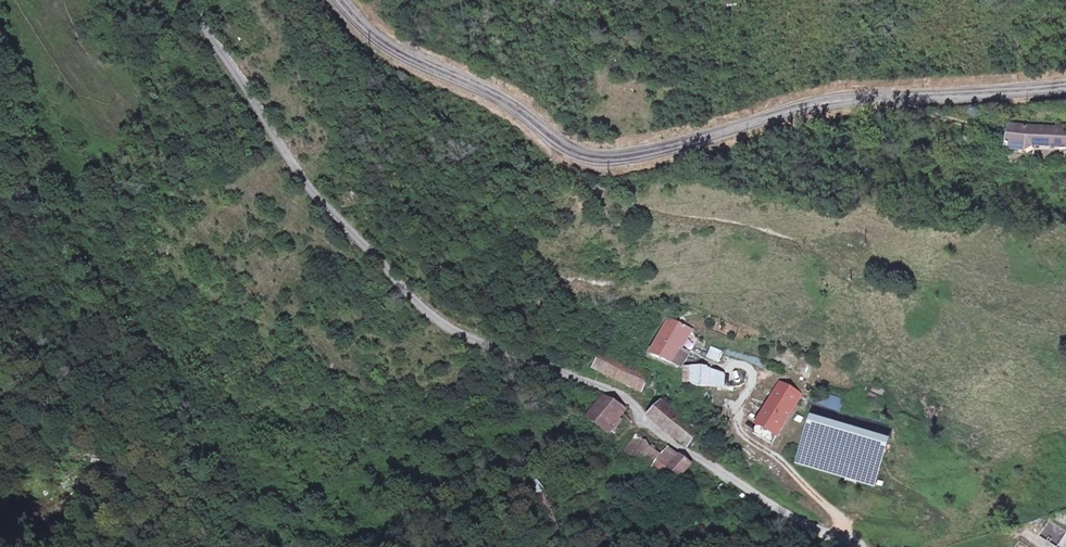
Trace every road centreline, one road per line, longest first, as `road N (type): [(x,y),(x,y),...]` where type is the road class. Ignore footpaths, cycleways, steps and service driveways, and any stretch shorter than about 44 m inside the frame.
road 1 (unclassified): [(854,546),(778,511),(660,435),(608,389),(466,338),(433,317),(287,159),(194,0)]
road 2 (secondary): [(1065,87),(825,102),(603,160),(560,144),(510,102),(384,43),(341,0)]

